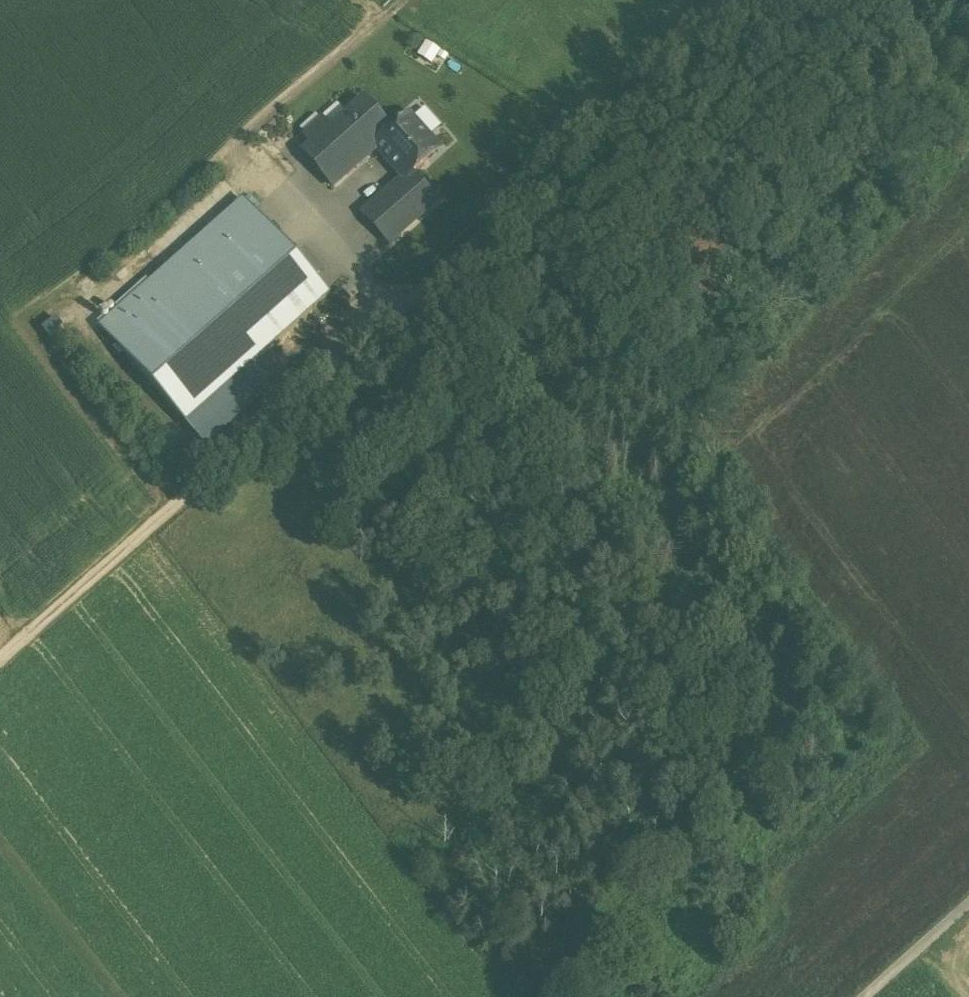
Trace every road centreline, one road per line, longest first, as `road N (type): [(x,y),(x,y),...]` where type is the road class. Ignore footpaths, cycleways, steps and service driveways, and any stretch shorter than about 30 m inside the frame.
road 1 (track): [(183,499),(0,658)]
road 2 (track): [(122,996),(0,841)]
road 3 (track): [(968,905),(866,996)]

